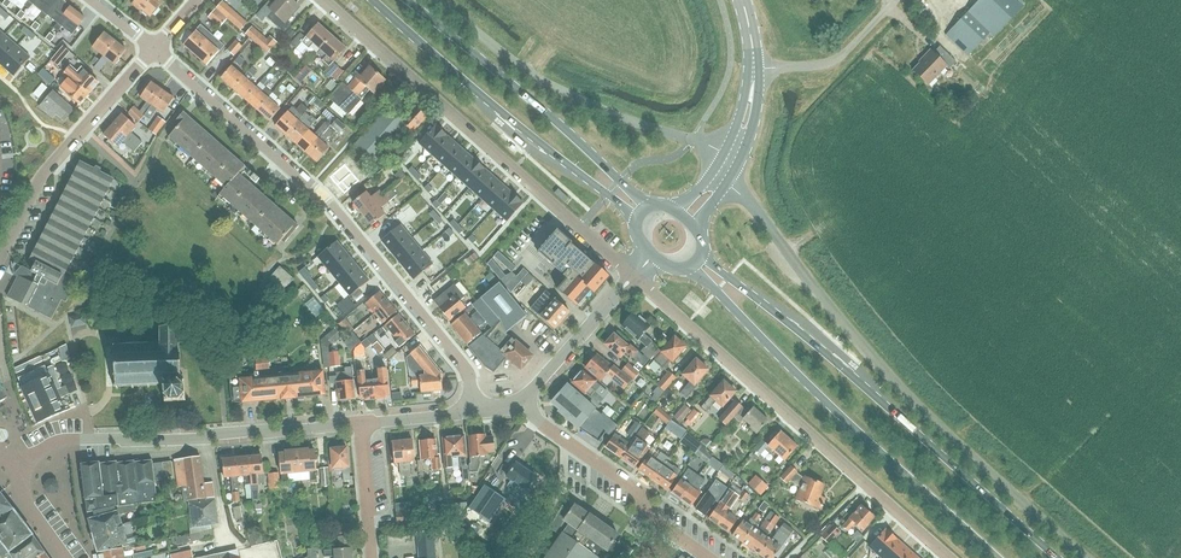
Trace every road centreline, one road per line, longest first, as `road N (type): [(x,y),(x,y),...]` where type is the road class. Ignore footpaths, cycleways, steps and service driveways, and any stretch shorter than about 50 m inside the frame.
road 1 (unclassified): [(1086,557),(896,384),(720,176)]
road 2 (residential): [(155,48),(323,198),(466,368),(476,411)]
road 3 (primary): [(1059,557),(776,309),(694,252)]
road 4 (primary): [(686,264),(995,557)]
road 5 (unclassified): [(633,276),(949,557)]
road 6 (unclassified): [(323,0),(633,276)]
road 7 (unclassified): [(731,157),(621,120),(541,80),(434,0)]
road 8 (primary): [(376,0),(631,221)]
road 9 (primary): [(642,209),(620,181),(403,0)]
road 10 (residential): [(0,256),(43,174),(155,48)]
road 11 (residential): [(521,404),(633,487),(652,518),(709,557)]
road 12 (tertiary): [(208,437),(57,441),(23,469)]
road 13 (tertiary): [(633,276),(521,404)]
road 14 (unclassified): [(754,68),(842,60),(897,0)]
road 15 (tertiary): [(361,423),(208,437)]
road 16 (residential): [(361,423),(372,557)]
road 17 (residential): [(251,557),(225,531),(208,437)]

